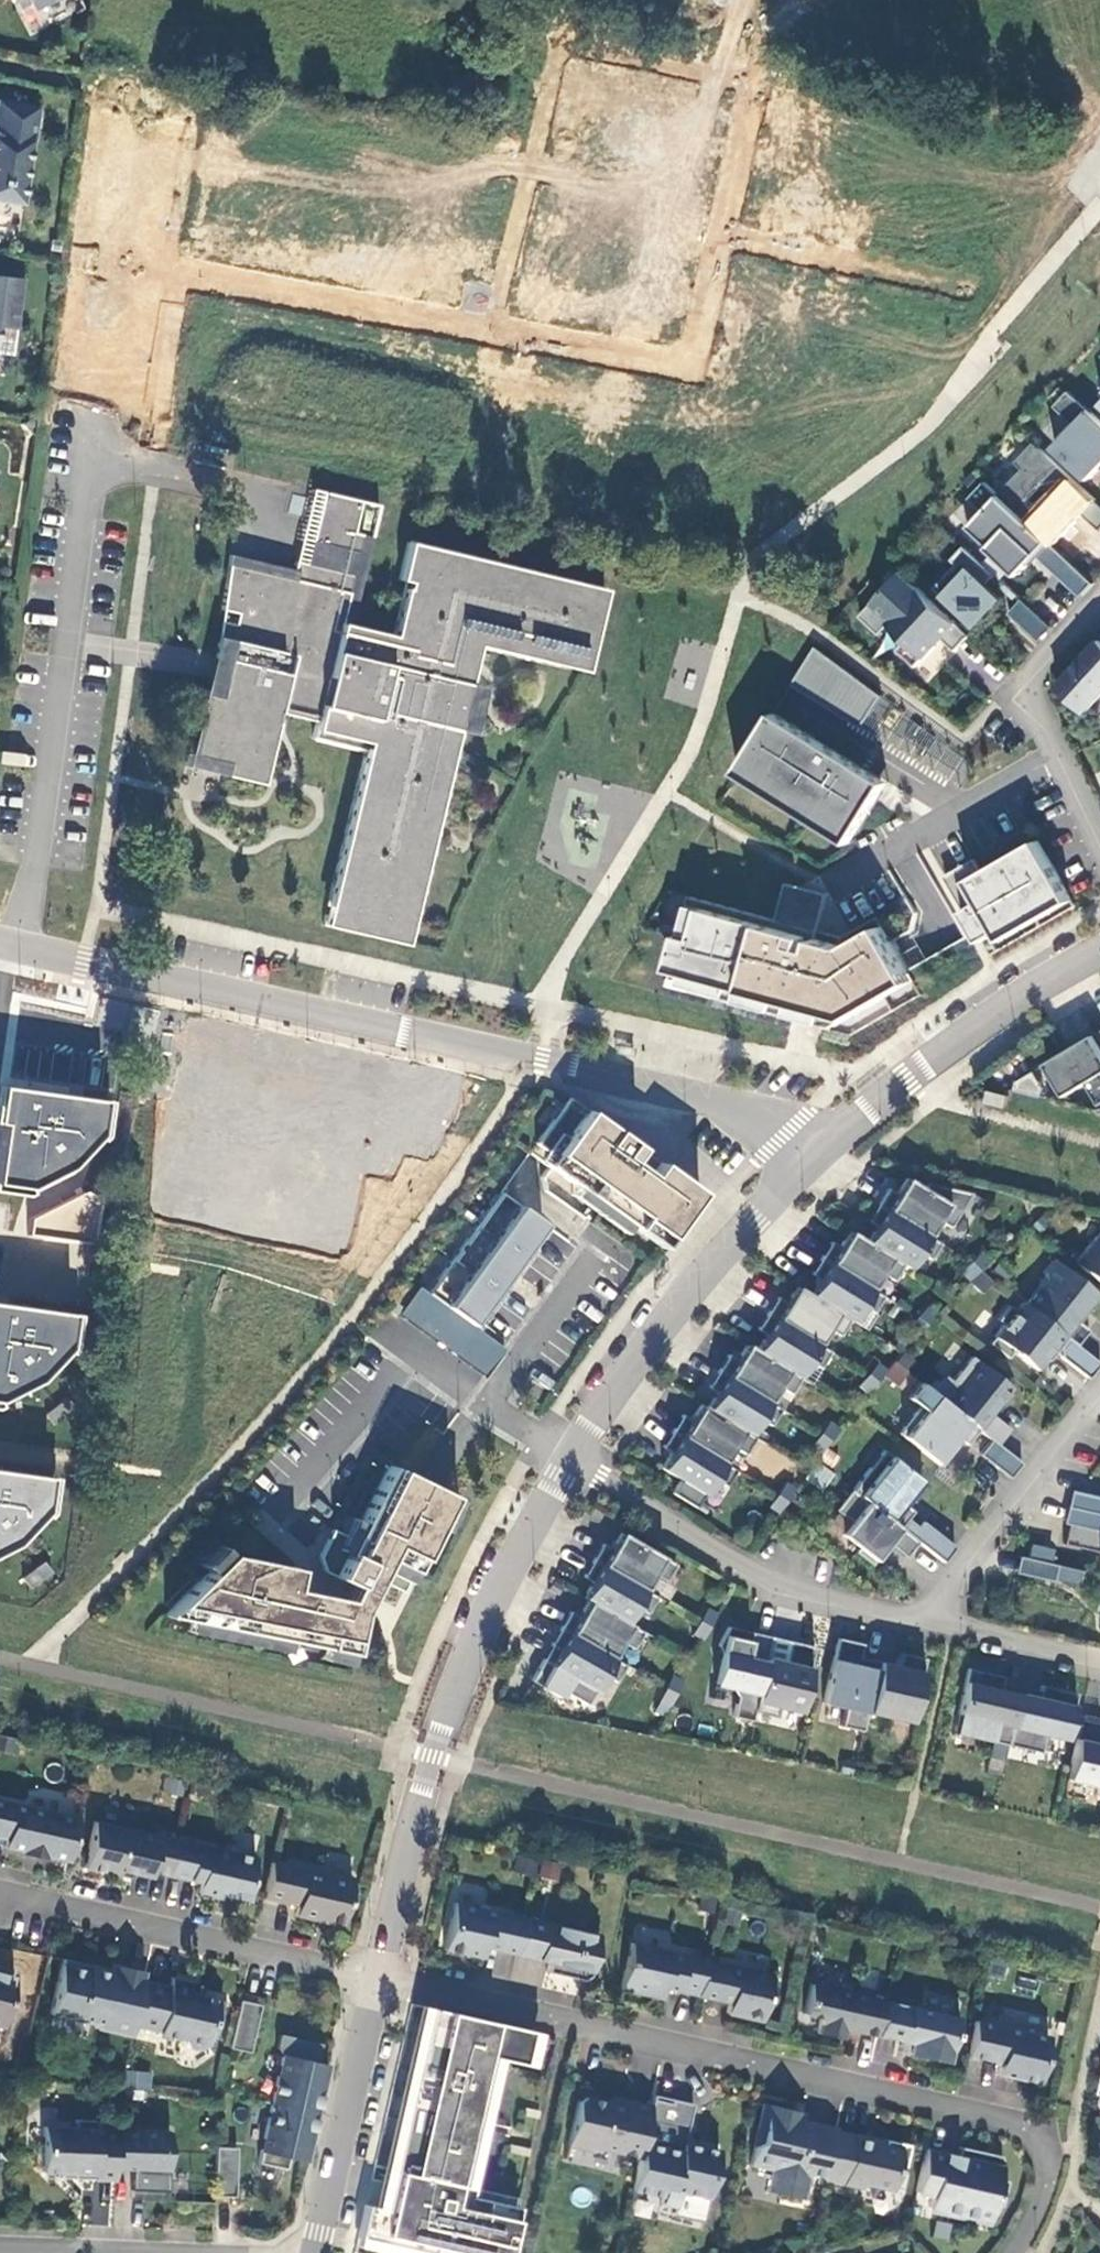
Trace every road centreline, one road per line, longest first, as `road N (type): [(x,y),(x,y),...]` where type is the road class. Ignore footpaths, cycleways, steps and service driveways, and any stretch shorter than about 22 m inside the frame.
road 1 (unknown): [(91,418),(126,263),(694,363),(758,54),(803,0)]
road 2 (residential): [(20,946),(741,1105),(814,1148)]
road 3 (residential): [(1060,2181),(1011,2121),(374,1986)]
road 4 (residential): [(374,1986),(450,1698),(562,1462)]
road 5 (residential): [(20,946),(91,418)]
road 6 (residential): [(562,1462),(653,1333),(814,1148)]
road 7 (residential): [(562,1462),(755,1576),(924,1619)]
road 8 (residential): [(0,1901),(374,1986)]
road 9 (residential): [(924,1619),(1099,1386)]
road 10 (residential): [(1099,846),(1023,682),(1099,602)]
road 11 (residential): [(311,2252),(374,1986)]
road 12 (residential): [(1099,955),(912,1073)]
road 13 (residential): [(924,1619),(1099,1664)]
road 14 (residential): [(814,1148),(912,1073)]

